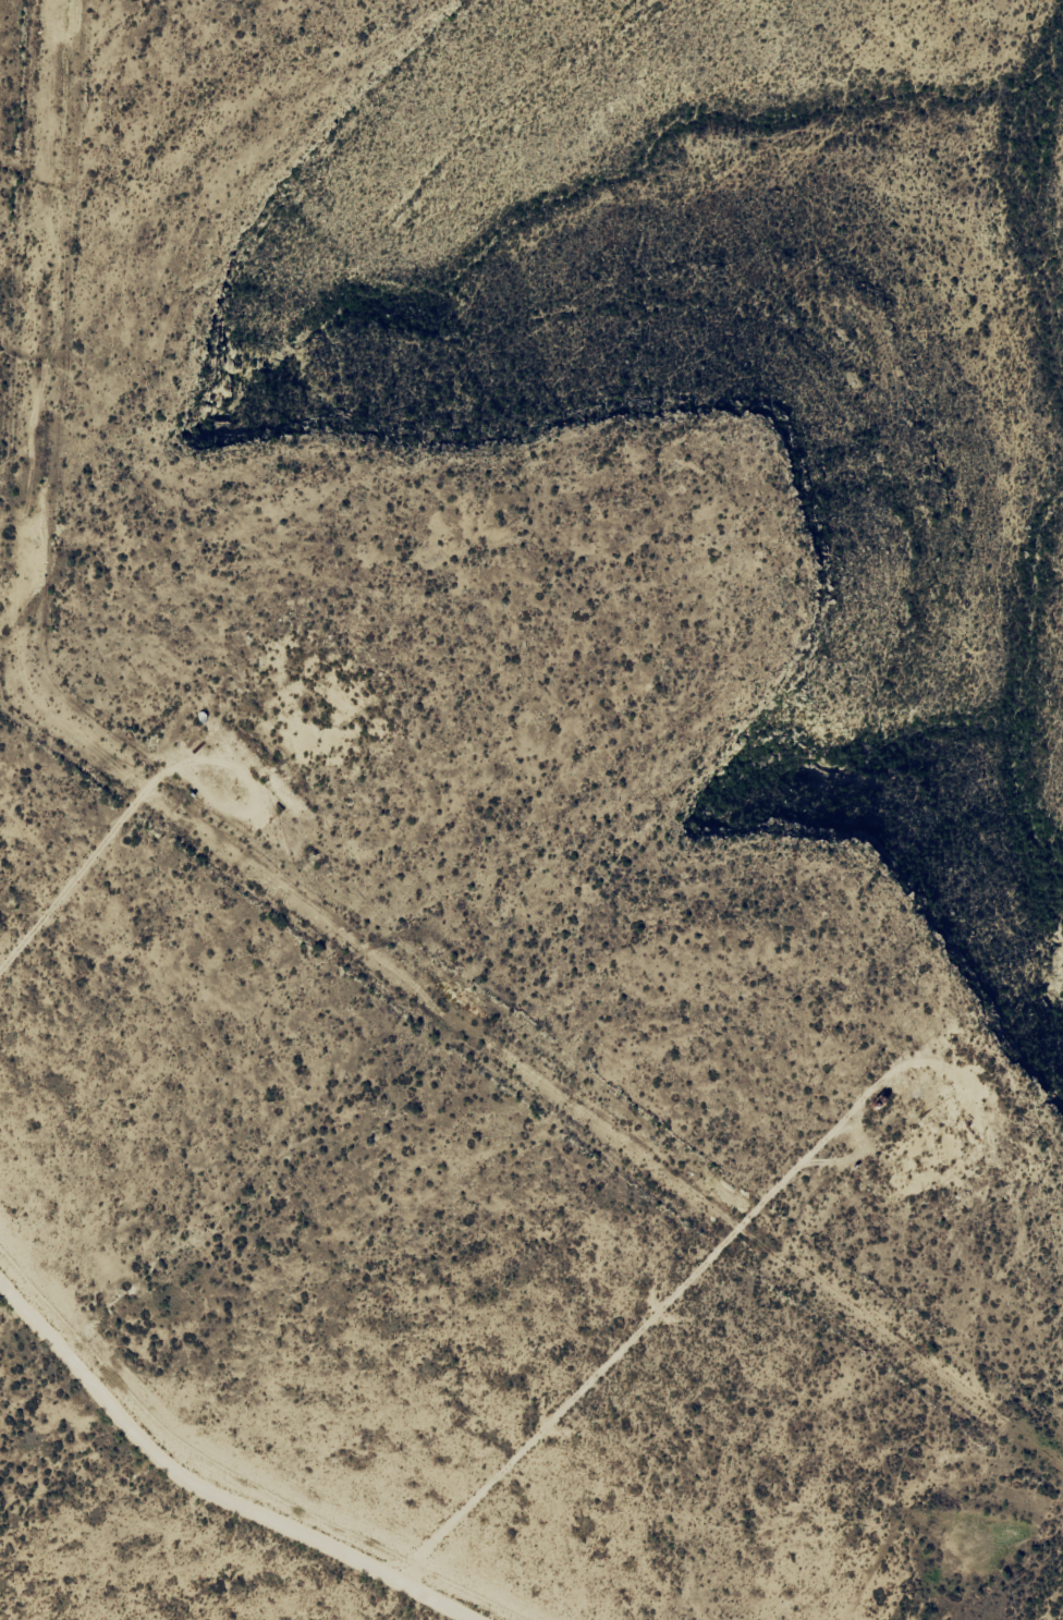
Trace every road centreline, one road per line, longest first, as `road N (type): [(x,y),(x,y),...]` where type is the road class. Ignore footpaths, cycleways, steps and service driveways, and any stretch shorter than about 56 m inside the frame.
road 1 (track): [(0,1243),(284,1547),(397,1619)]

